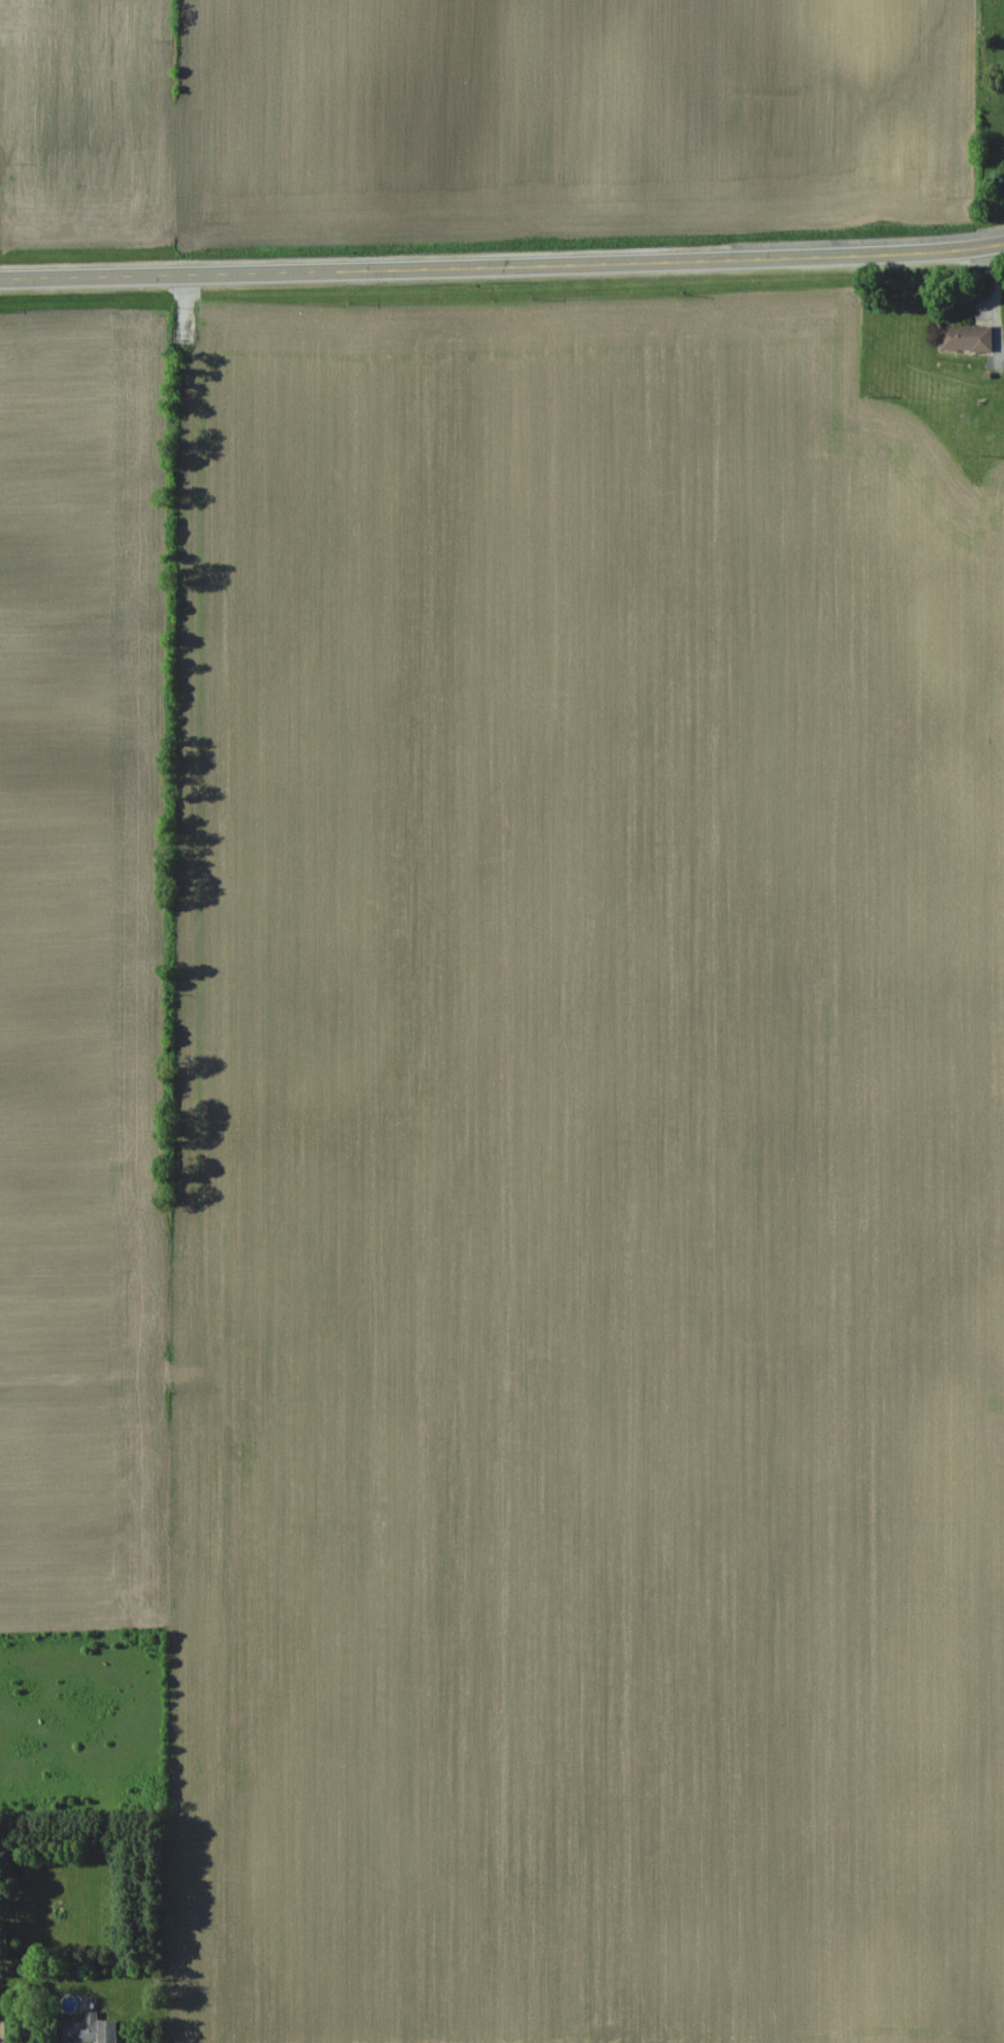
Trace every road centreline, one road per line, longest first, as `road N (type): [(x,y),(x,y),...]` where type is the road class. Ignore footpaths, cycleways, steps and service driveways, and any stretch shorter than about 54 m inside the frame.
road 1 (primary): [(0,279),(858,257),(1003,244)]

